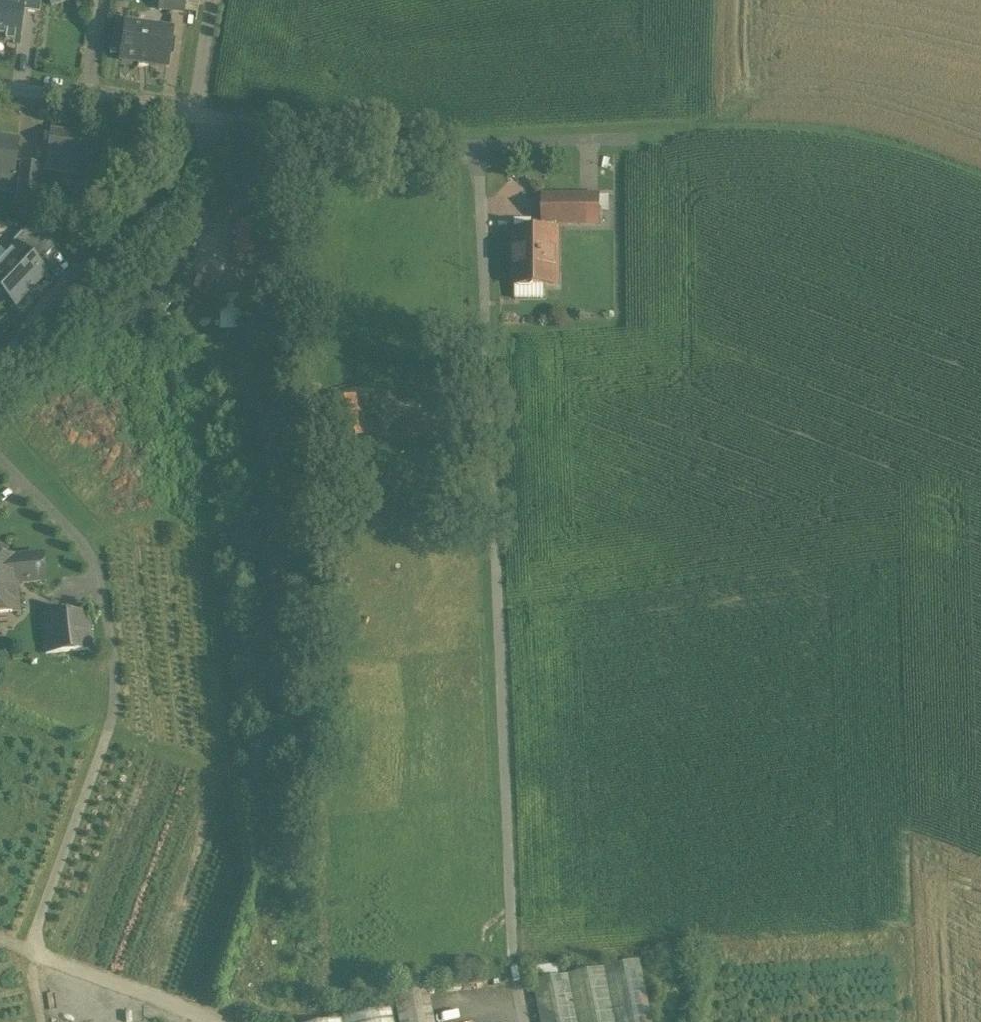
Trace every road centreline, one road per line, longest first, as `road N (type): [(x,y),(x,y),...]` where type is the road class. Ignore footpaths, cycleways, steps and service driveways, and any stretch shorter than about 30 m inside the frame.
road 1 (residential): [(230,118),(430,144),(634,138)]
road 2 (residential): [(0,366),(230,118)]
road 3 (residential): [(0,88),(230,118)]

